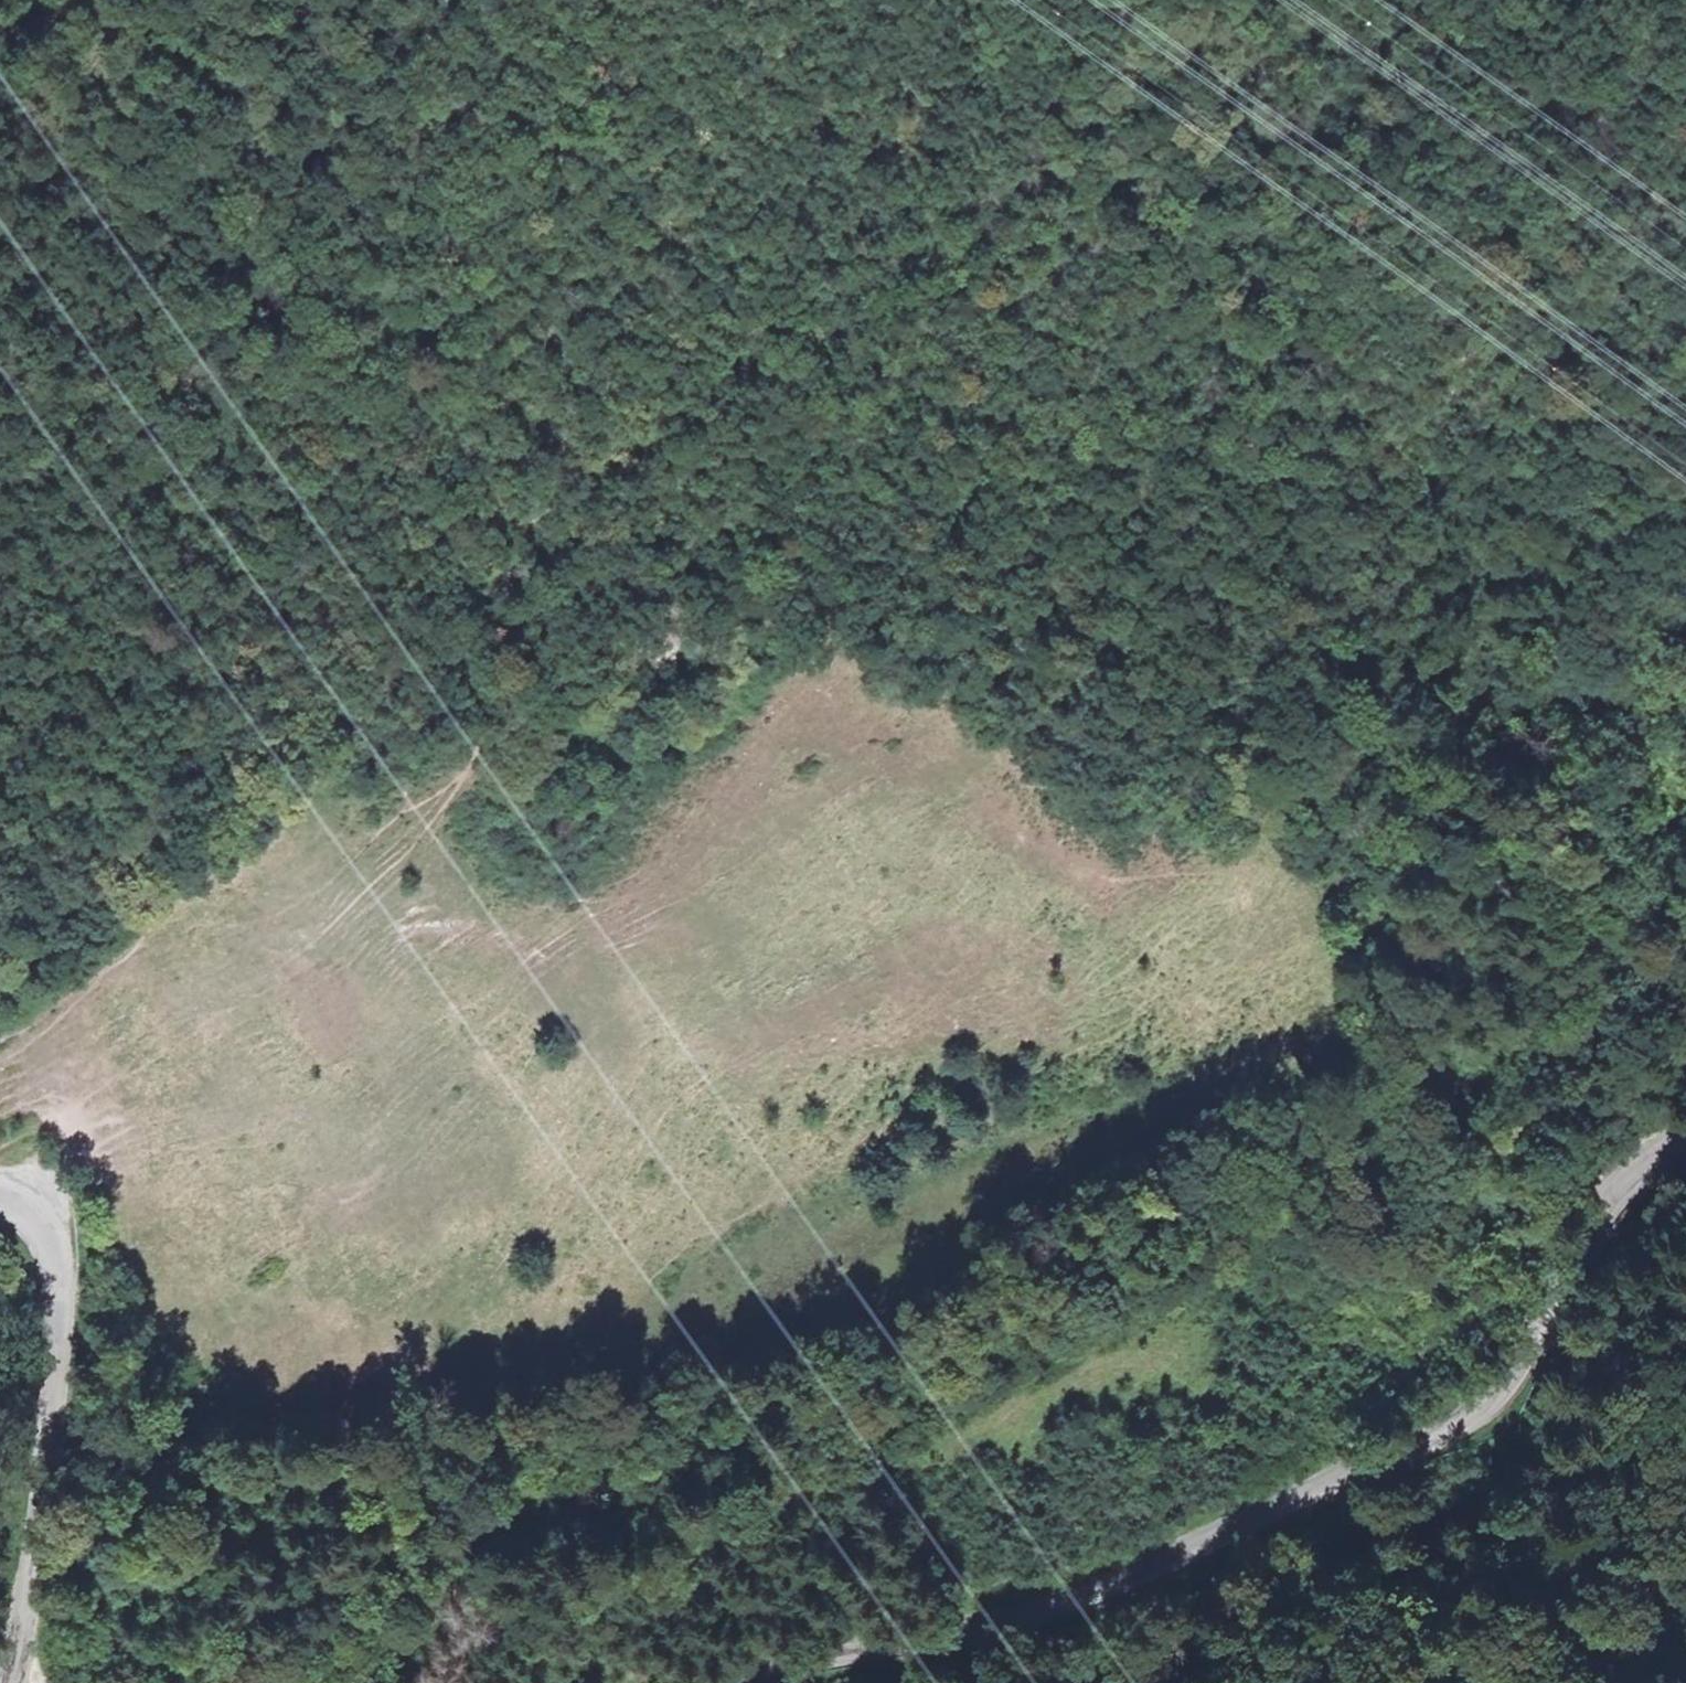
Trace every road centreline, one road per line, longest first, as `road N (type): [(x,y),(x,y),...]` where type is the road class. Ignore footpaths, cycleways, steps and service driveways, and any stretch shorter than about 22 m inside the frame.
road 1 (tertiary): [(670,1682),(765,1648),(1110,1577),(1307,1499),(1527,1386),(1570,1338),(1613,1236),(1685,1153)]
road 2 (tertiary): [(0,1206),(45,1234),(60,1323),(15,1682)]

